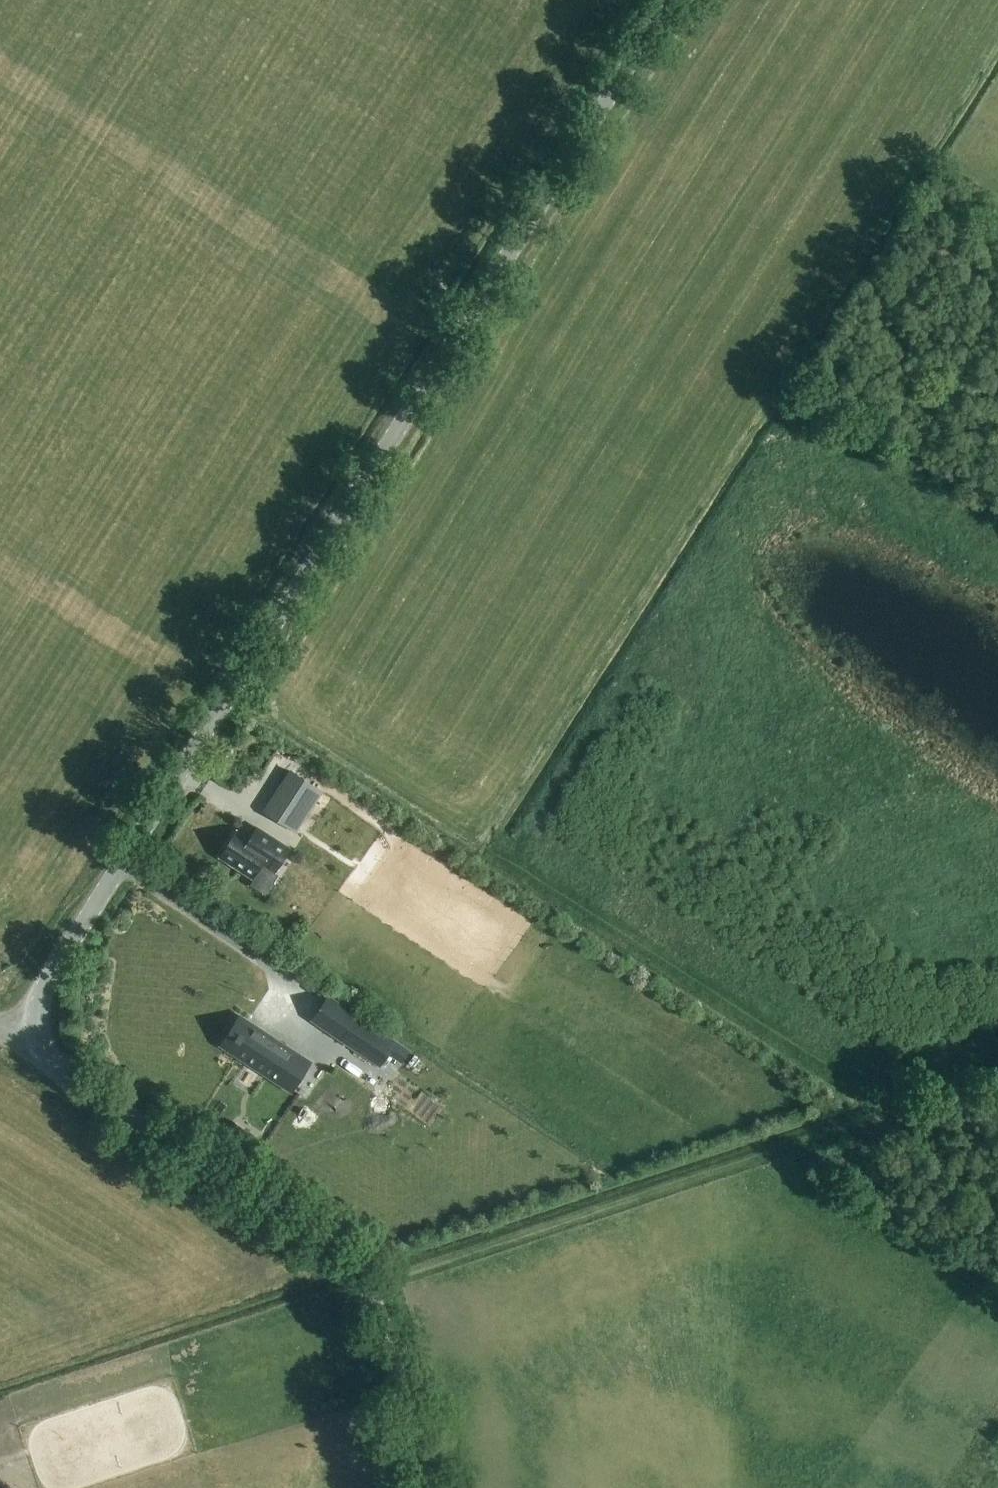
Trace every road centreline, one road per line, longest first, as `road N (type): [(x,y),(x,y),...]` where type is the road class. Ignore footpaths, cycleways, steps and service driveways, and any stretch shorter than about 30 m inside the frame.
road 1 (tertiary): [(40,1036),(53,973),(670,0)]
road 2 (tertiary): [(430,1487),(363,1281),(301,1222),(53,1071),(40,1036)]

